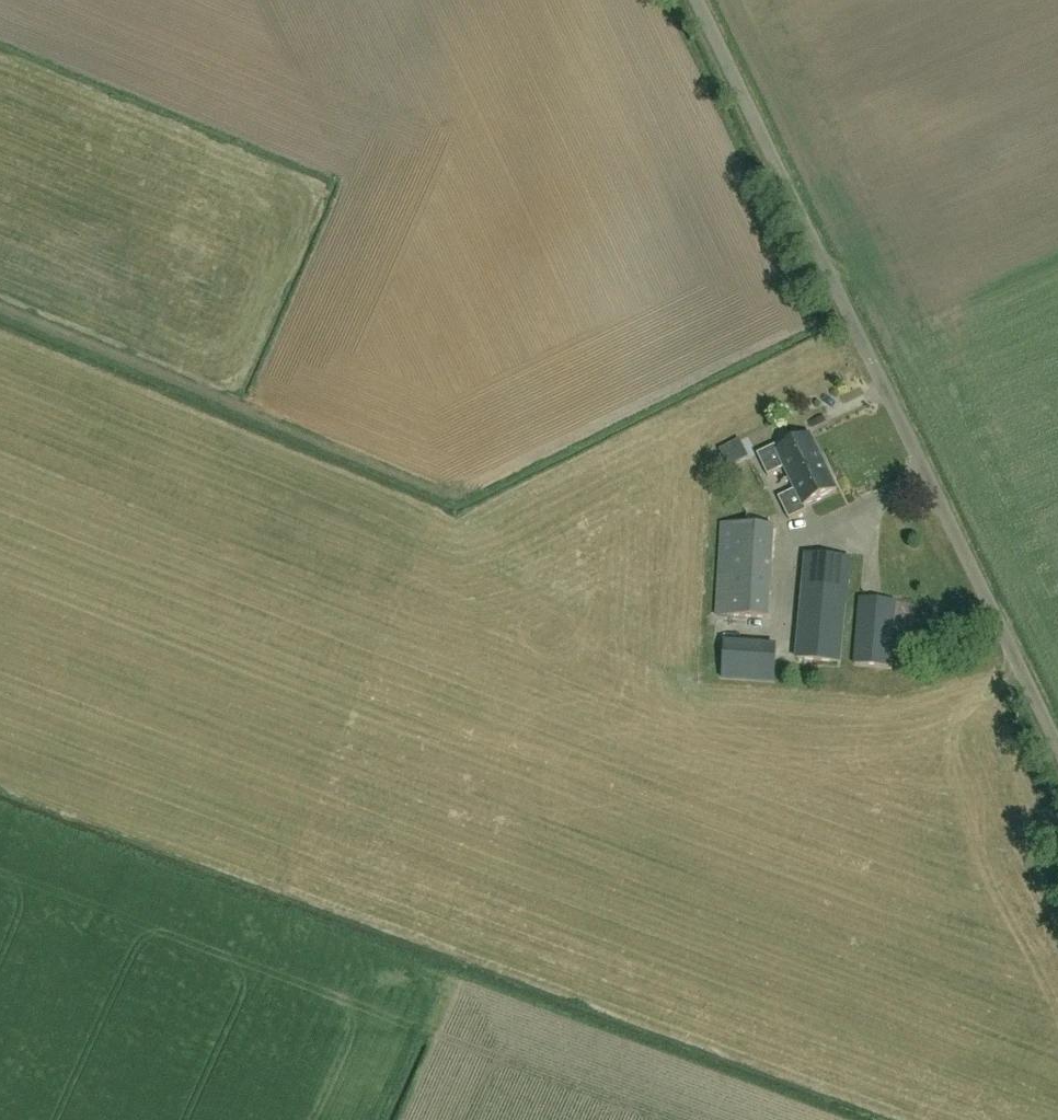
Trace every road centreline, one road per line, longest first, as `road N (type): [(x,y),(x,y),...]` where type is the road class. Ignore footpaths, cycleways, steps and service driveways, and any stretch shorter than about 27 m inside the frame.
road 1 (unclassified): [(1057,747),(697,0)]

